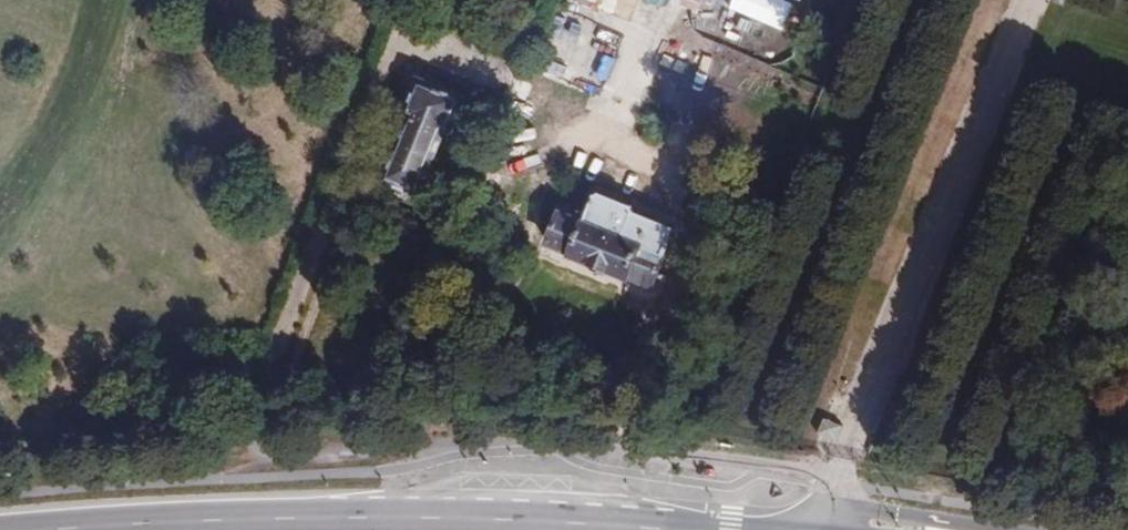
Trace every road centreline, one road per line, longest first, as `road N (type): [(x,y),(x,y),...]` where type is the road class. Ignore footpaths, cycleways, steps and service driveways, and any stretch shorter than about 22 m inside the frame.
road 1 (track): [(1120,0),(933,448),(865,417)]
road 2 (track): [(865,417),(762,368),(919,0)]
road 3 (primary): [(633,529),(476,519),(129,529)]
road 4 (track): [(1035,0),(865,417)]
road 5 (primary): [(997,529),(833,503)]
road 6 (track): [(865,417),(823,529)]

